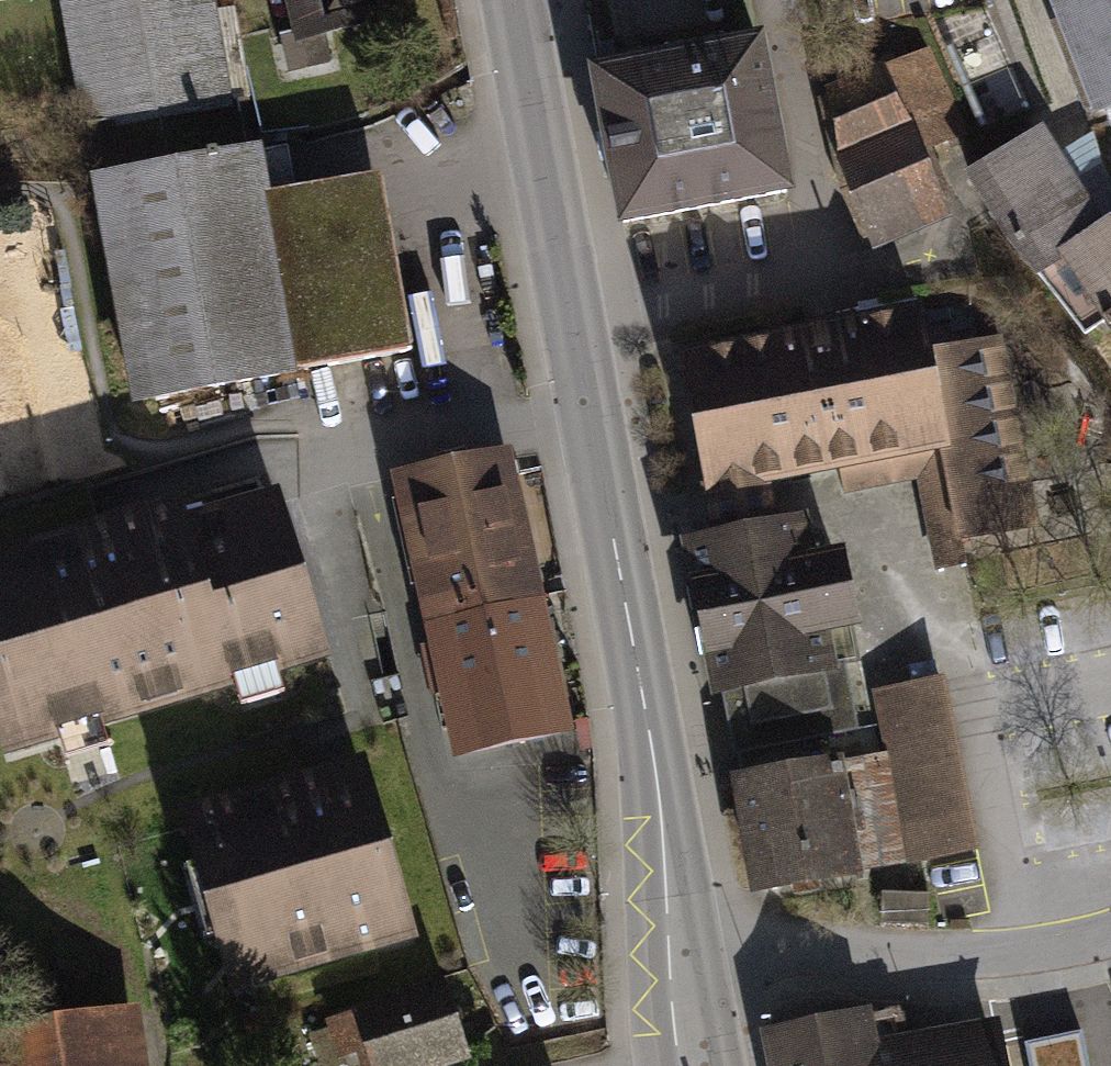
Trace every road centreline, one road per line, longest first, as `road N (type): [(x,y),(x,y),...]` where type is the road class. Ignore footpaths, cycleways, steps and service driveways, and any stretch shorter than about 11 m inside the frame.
road 1 (tertiary): [(680,985),(654,754),(513,0)]
road 2 (residential): [(680,985),(965,961),(1110,939)]

